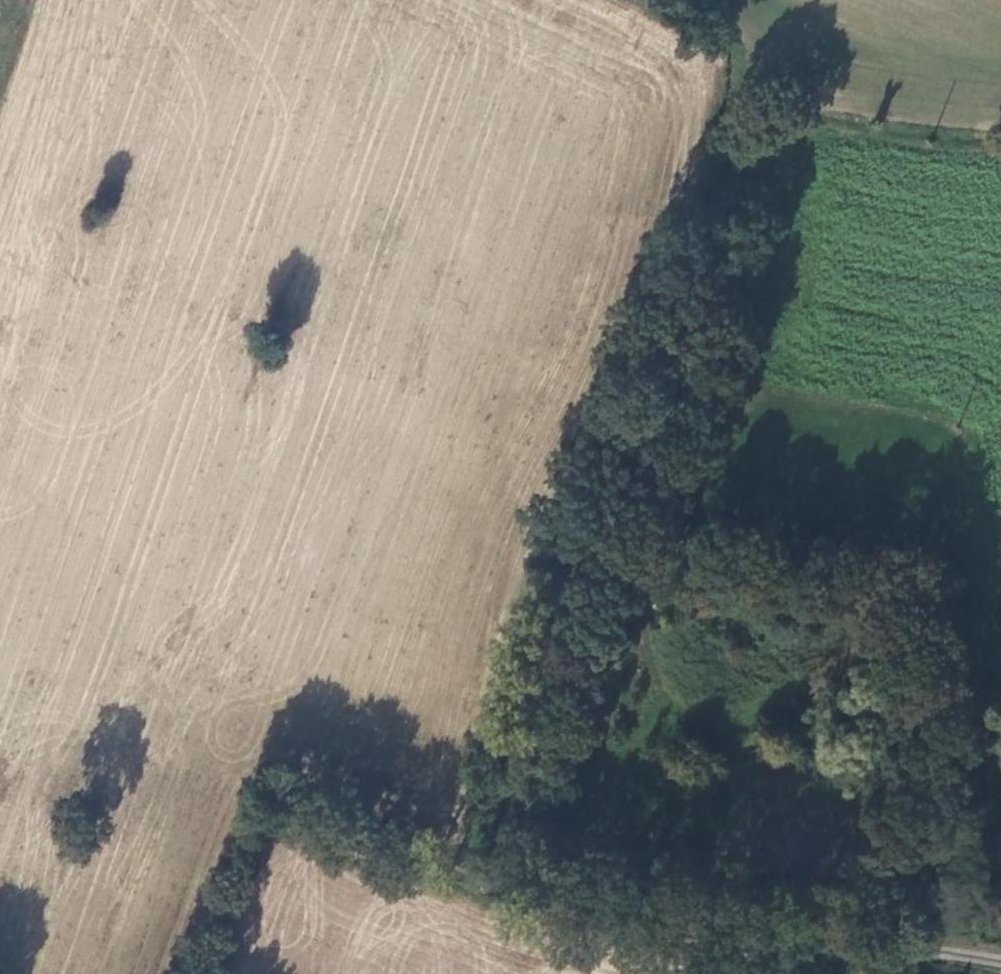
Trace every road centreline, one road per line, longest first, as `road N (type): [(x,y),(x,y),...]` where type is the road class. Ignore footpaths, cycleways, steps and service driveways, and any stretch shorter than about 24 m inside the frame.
road 1 (track): [(781,948),(659,929),(501,869),(529,775),(540,682),(714,271),(746,84),(1000,119)]
road 2 (track): [(750,973),(755,960),(781,948),(983,973)]

